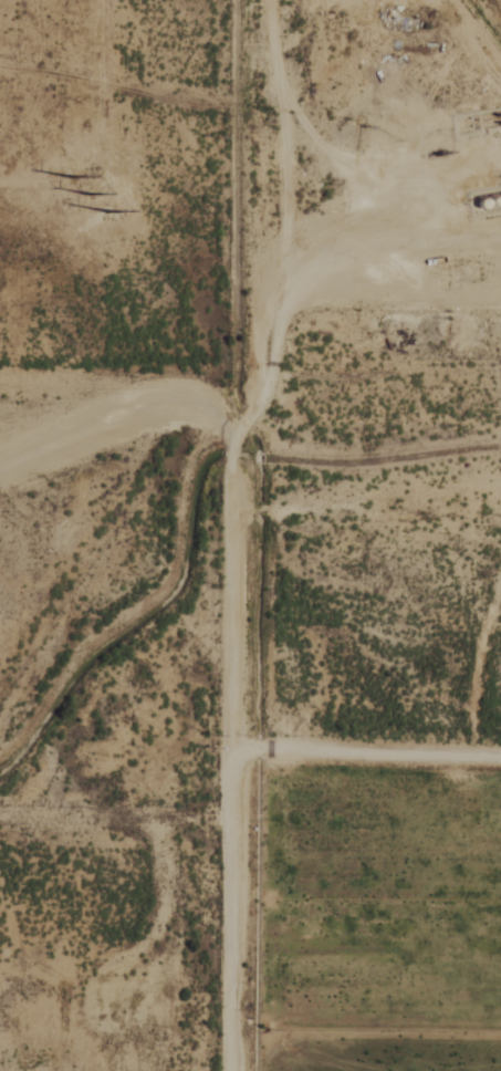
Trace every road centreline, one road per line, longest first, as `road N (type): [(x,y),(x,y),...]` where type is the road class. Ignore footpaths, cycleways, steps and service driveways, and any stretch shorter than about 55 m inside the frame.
road 1 (residential): [(229,533),(234,449),(274,363),(275,280),(285,243),(286,106),(270,0)]
road 2 (residential): [(232,1070),(229,533)]
road 3 (residential): [(0,816),(230,818)]
road 4 (residential): [(285,243),(321,206),(440,150)]
road 5 (residential): [(229,533),(259,513),(354,502)]

